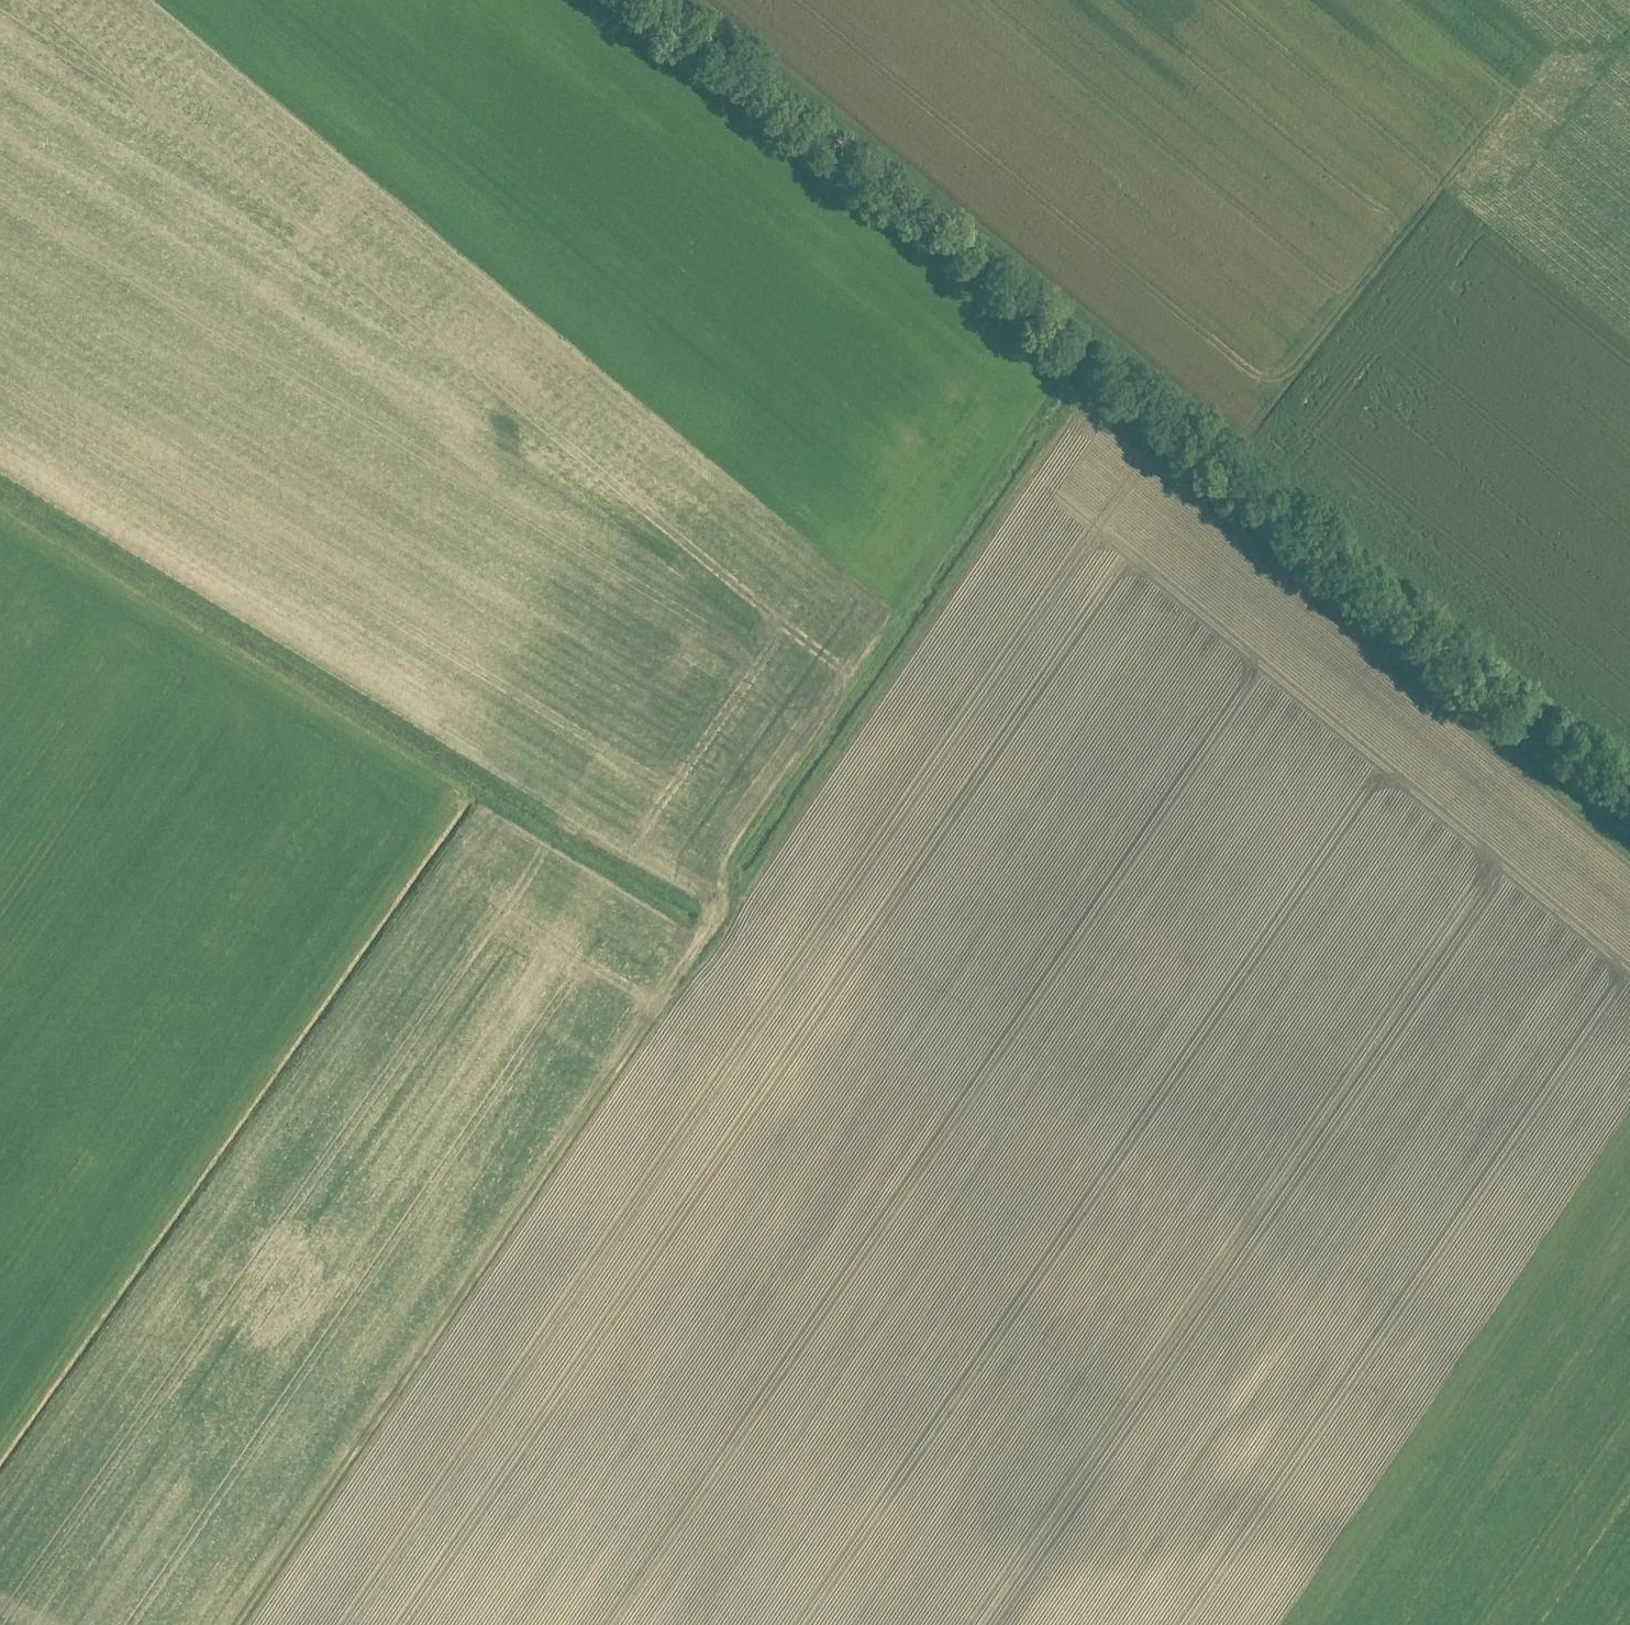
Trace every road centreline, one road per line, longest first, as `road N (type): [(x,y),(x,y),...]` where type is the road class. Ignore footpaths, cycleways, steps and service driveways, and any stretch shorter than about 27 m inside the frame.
road 1 (track): [(238,1624),(696,944),(726,851),(958,519)]

